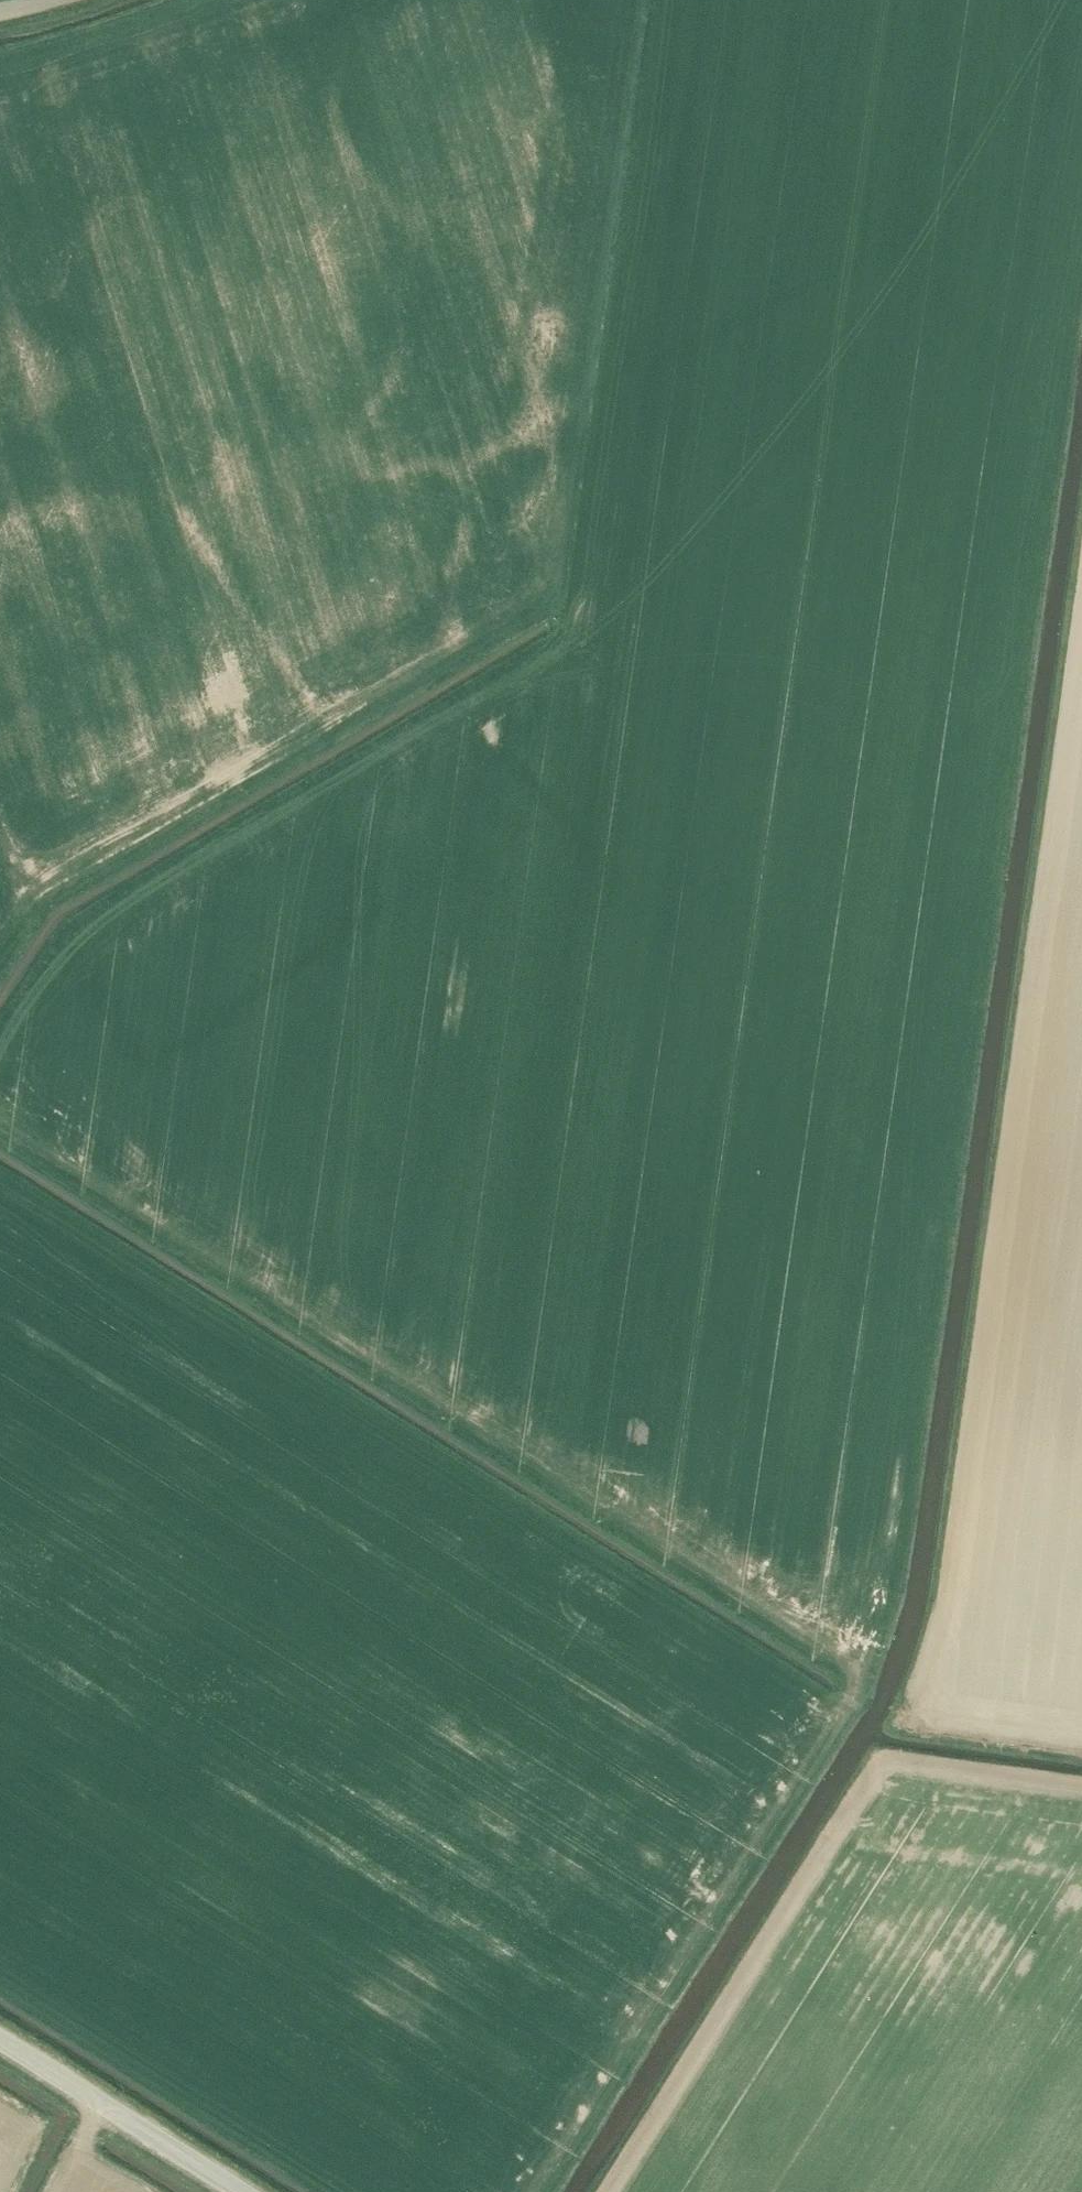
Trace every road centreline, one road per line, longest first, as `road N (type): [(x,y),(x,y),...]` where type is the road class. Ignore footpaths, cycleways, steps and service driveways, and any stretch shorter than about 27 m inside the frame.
road 1 (unclassified): [(242,2191),(0,2039)]

